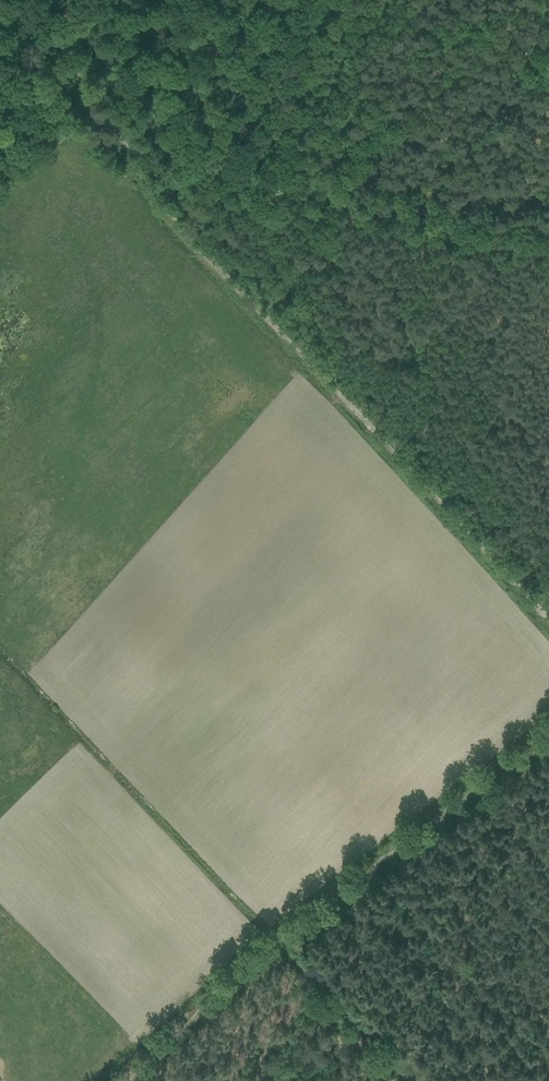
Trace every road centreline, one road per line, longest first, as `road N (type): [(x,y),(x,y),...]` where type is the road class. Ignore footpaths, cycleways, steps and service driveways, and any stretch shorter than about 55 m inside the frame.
road 1 (track): [(548,626),(177,229),(91,90)]
road 2 (track): [(410,1080),(278,937),(548,730)]
road 3 (track): [(274,329),(397,211),(548,250)]
road 4 (track): [(278,937),(117,1080)]

